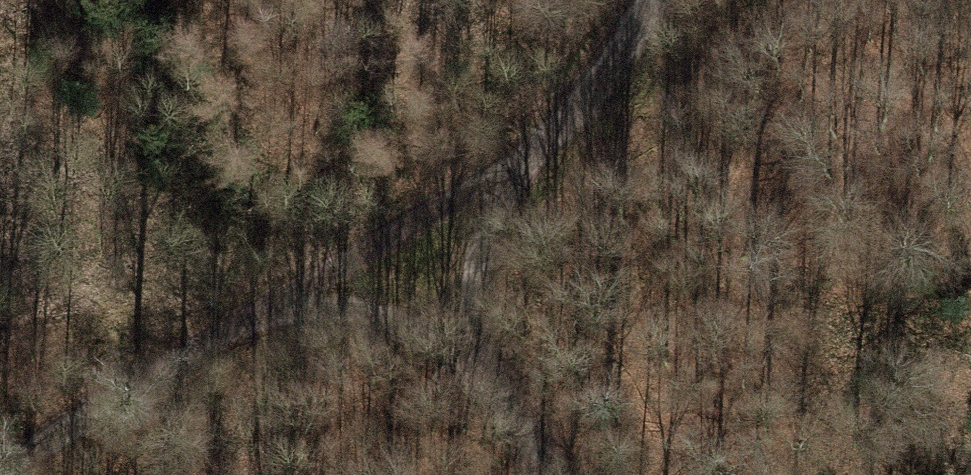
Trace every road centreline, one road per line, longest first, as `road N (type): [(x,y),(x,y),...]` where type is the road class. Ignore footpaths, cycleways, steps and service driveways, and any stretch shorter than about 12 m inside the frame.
road 1 (track): [(0,457),(400,242),(596,118),(649,0)]
road 2 (track): [(556,474),(400,242)]
road 3 (track): [(596,118),(800,0)]

